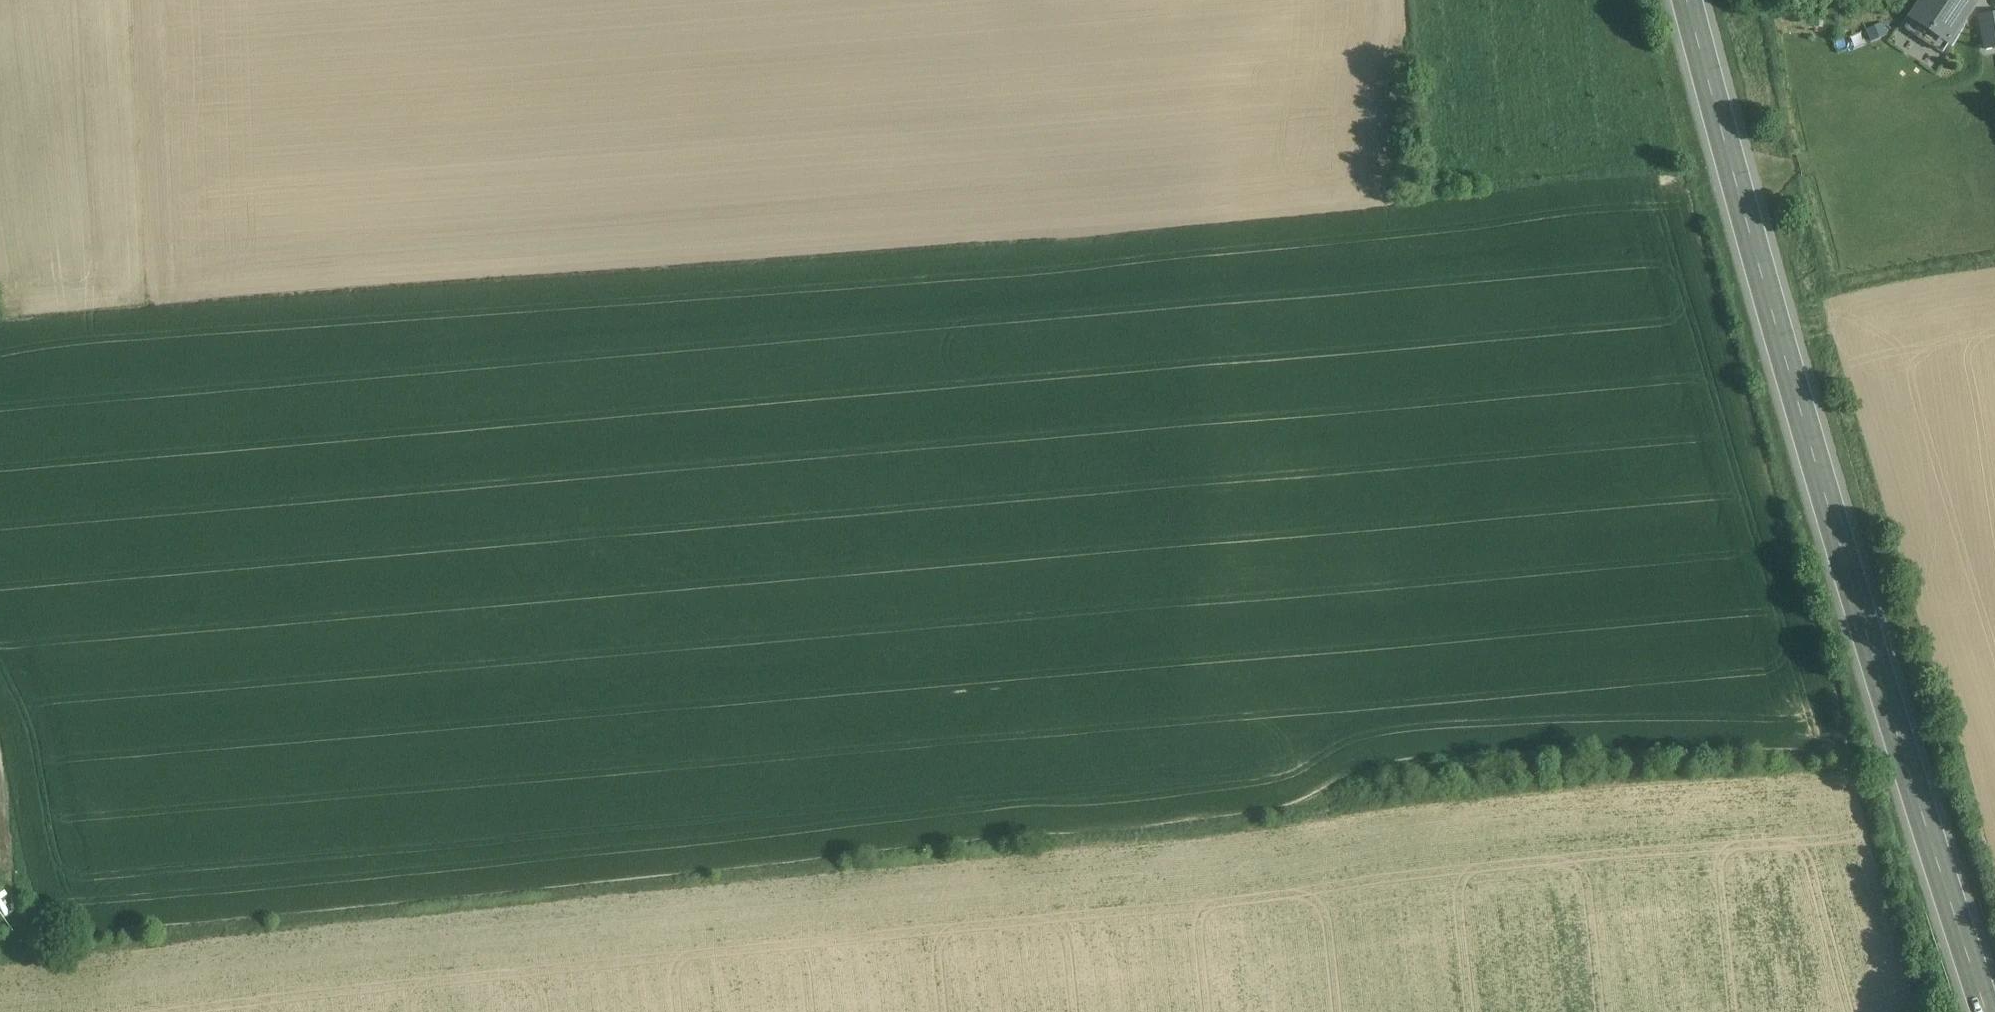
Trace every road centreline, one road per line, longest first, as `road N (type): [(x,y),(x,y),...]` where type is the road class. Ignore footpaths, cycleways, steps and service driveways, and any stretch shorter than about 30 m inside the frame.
road 1 (primary): [(1987,1011),(1805,427),(1688,0)]

